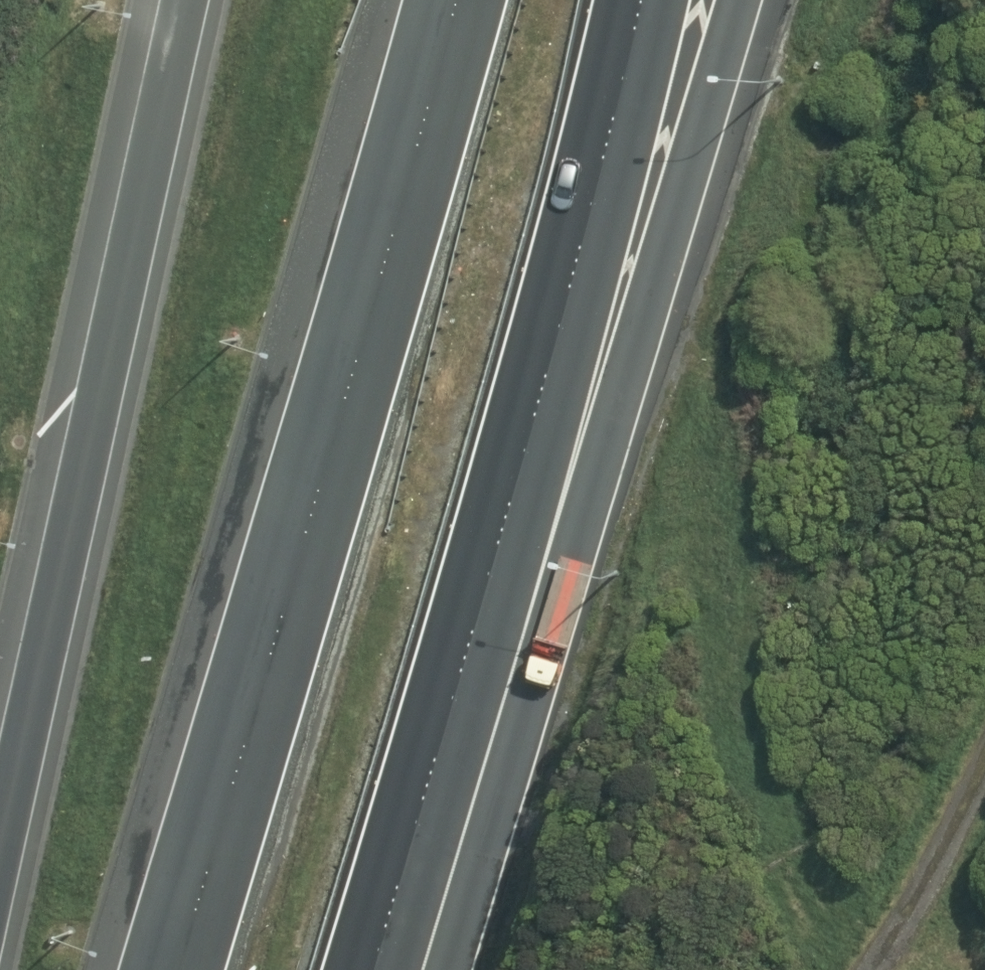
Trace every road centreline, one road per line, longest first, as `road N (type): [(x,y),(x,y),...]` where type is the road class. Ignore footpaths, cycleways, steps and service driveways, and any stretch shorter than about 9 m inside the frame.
road 1 (motorway): [(744,0),(442,969)]
road 2 (motorway): [(172,969),(458,0)]
road 3 (motorway): [(637,0),(494,554),(372,969)]
road 4 (motorway): [(0,892),(43,620),(184,0)]

